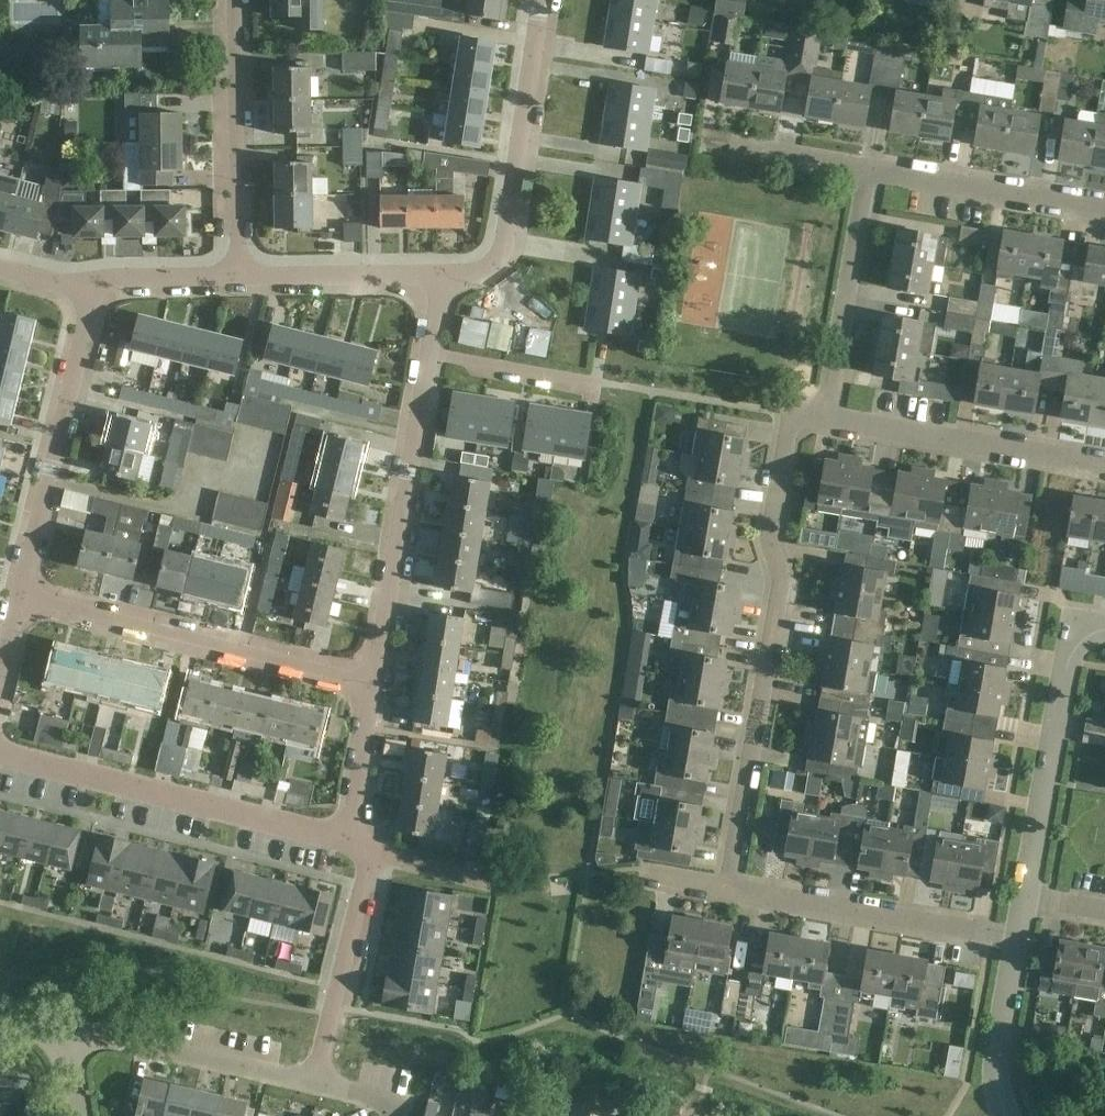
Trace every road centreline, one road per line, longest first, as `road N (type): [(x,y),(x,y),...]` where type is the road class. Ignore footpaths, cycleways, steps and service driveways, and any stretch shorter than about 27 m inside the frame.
road 1 (residential): [(825,413),(802,416),(789,435),(767,538),(782,582),(728,886)]
road 2 (residential): [(369,684),(437,290)]
road 3 (residential): [(353,841),(0,763)]
road 4 (residential): [(369,684),(27,593)]
road 5 (residential): [(437,290),(480,274),(499,256),(515,198),(540,0)]
road 6 (residential): [(83,288),(27,593)]
road 7 (residential): [(1017,939),(728,886)]
road 8 (residential): [(1025,898),(1068,660),(1082,640),(1104,629)]
road 9 (residential): [(238,287),(238,0)]
road 10 (residential): [(1104,466),(825,413)]
road 11 (residential): [(825,413),(867,165)]
road 12 (residential): [(1104,205),(867,165)]
road 13 (residential): [(353,841),(322,1054),(309,1073)]
road 14 (residential): [(309,1073),(289,1078),(80,1031)]
road 15 (residential): [(437,290),(238,287)]
road 16 (residential): [(1004,1115),(997,1055),(1017,939)]
road 17 (residential): [(353,841),(369,684)]
road 18 (residential): [(238,287),(83,288)]
road 19 (residential): [(867,165),(722,141)]

